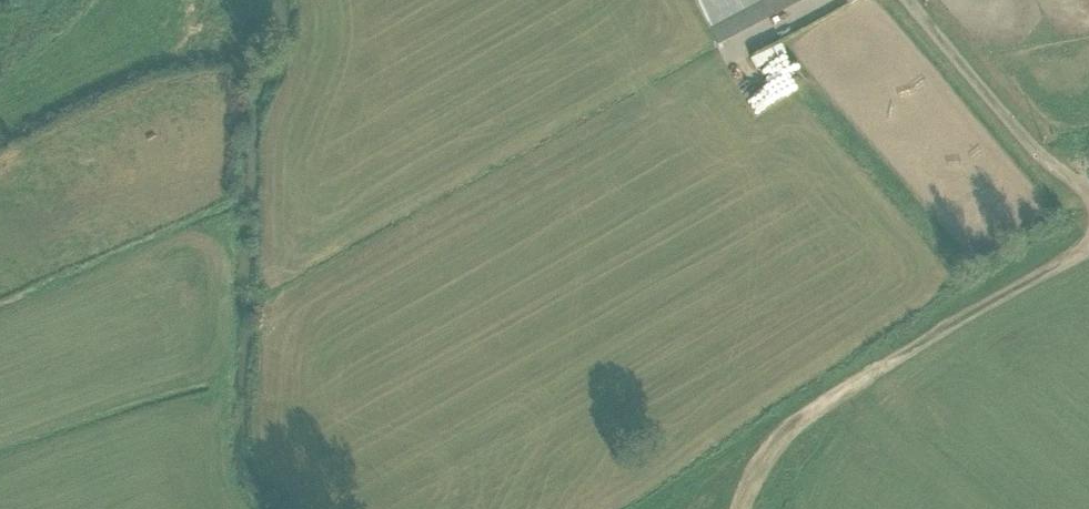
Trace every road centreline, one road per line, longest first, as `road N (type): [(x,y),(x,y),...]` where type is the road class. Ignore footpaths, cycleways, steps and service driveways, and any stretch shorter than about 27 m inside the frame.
road 1 (track): [(743,508),(765,458),(792,427),(1088,245)]
road 2 (track): [(906,0),(1038,153),(1088,199)]

